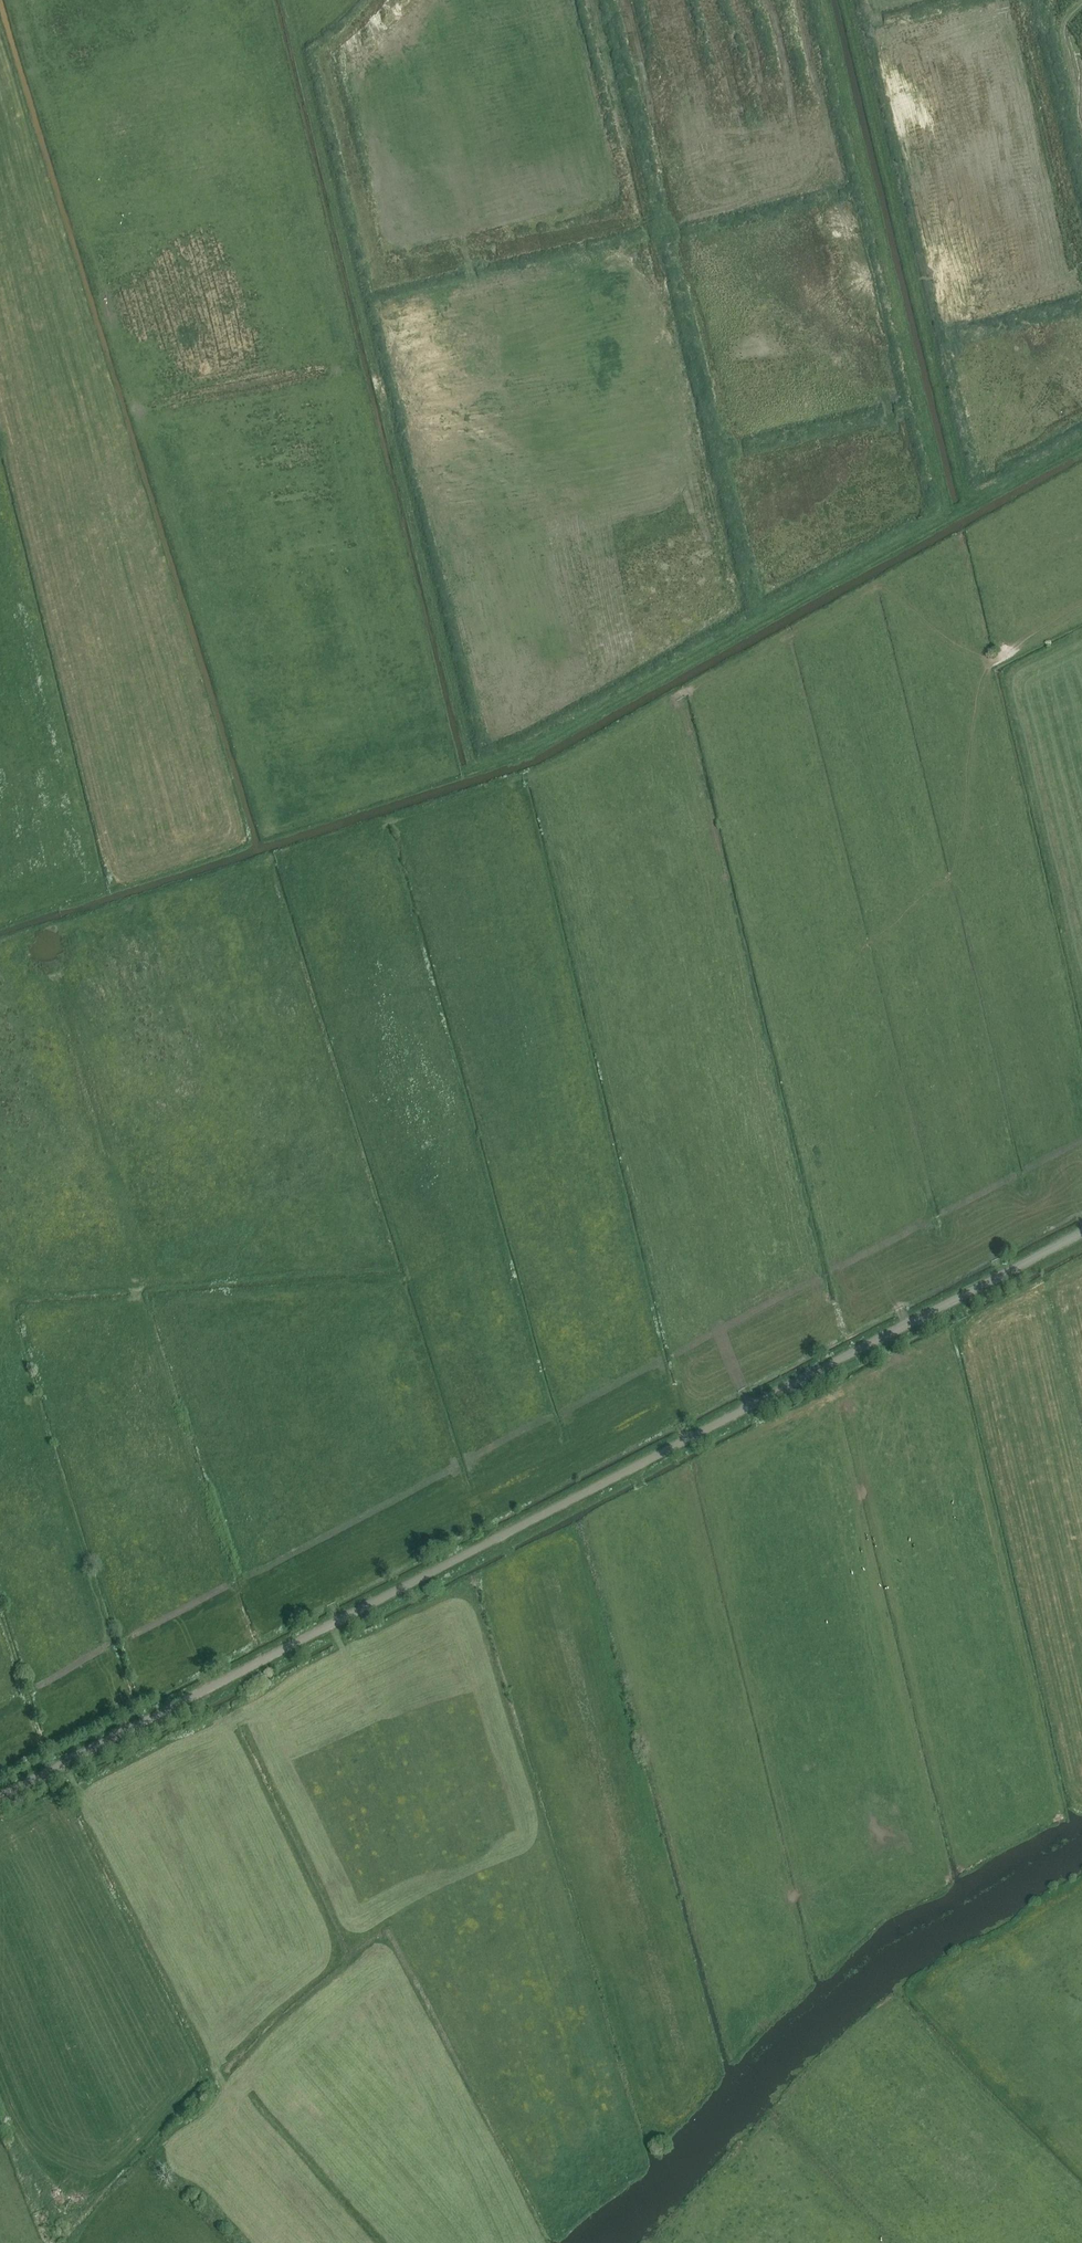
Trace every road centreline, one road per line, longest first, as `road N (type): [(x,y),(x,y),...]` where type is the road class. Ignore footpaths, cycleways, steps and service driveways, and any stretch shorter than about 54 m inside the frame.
road 1 (unclassified): [(0,1792),(1081,1232)]

